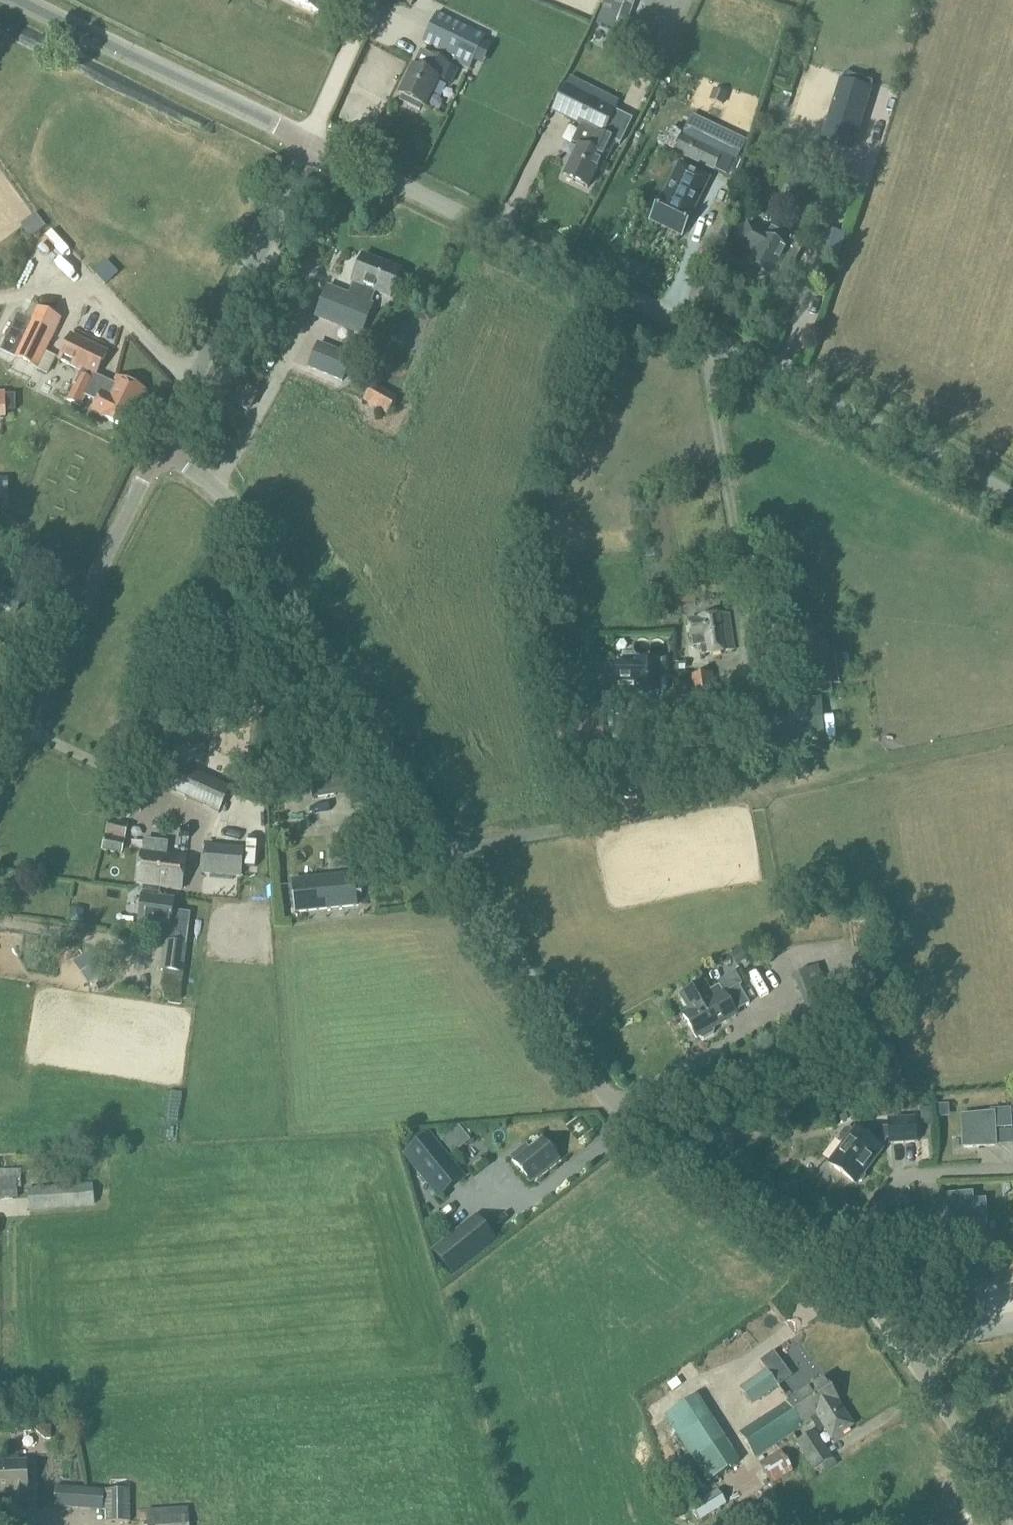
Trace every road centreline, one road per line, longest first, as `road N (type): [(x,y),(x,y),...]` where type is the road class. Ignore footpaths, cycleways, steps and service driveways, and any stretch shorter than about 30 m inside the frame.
road 1 (unclassified): [(820,1272),(653,1141),(557,1030),(241,515),(164,448)]
road 2 (unclassified): [(1012,495),(311,141)]
road 3 (track): [(1012,737),(449,854)]
road 4 (unclassified): [(0,775),(164,448)]
road 5 (unclassified): [(164,448),(311,141)]
road 6 (unclassified): [(311,141),(25,0)]
road 7 (unclassified): [(1012,1513),(947,1412),(820,1272)]
road 8 (residential): [(1012,1168),(904,1180),(820,1272)]
road 9 (track): [(376,0),(311,141)]

